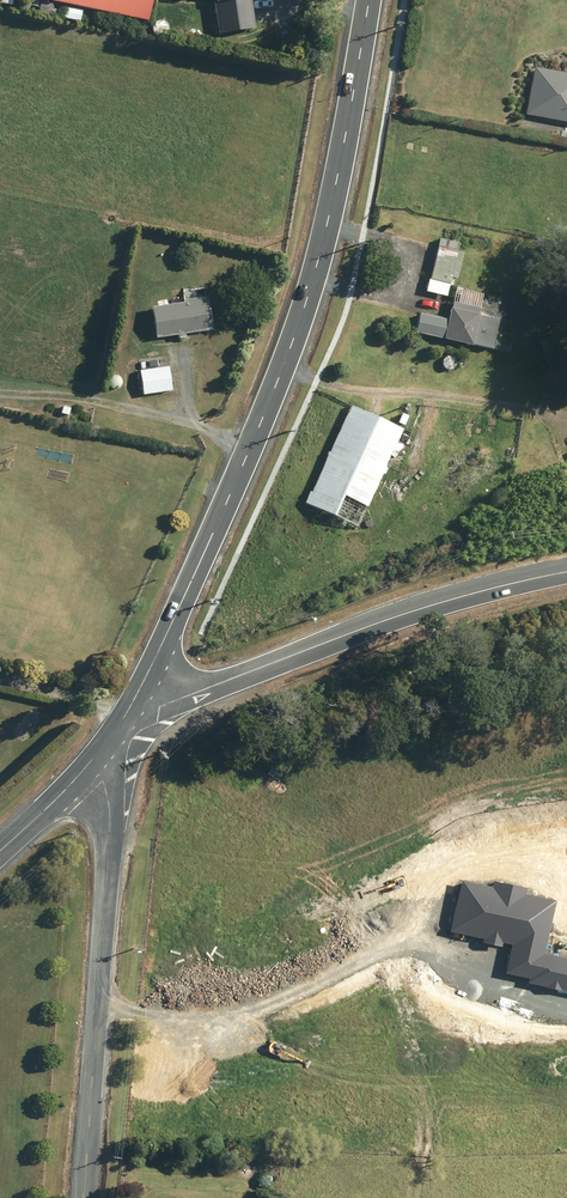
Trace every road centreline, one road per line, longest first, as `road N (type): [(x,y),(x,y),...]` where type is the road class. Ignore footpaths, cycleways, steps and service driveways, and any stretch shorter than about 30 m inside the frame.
road 1 (unclassified): [(369,0),(339,177),(294,340),(136,699)]
road 2 (unclassified): [(136,699),(171,702),(356,624),(479,589),(566,577)]
road 3 (unclassified): [(84,1197),(111,830),(102,784),(87,768)]
road 4 (unclassified): [(87,768),(0,852)]

